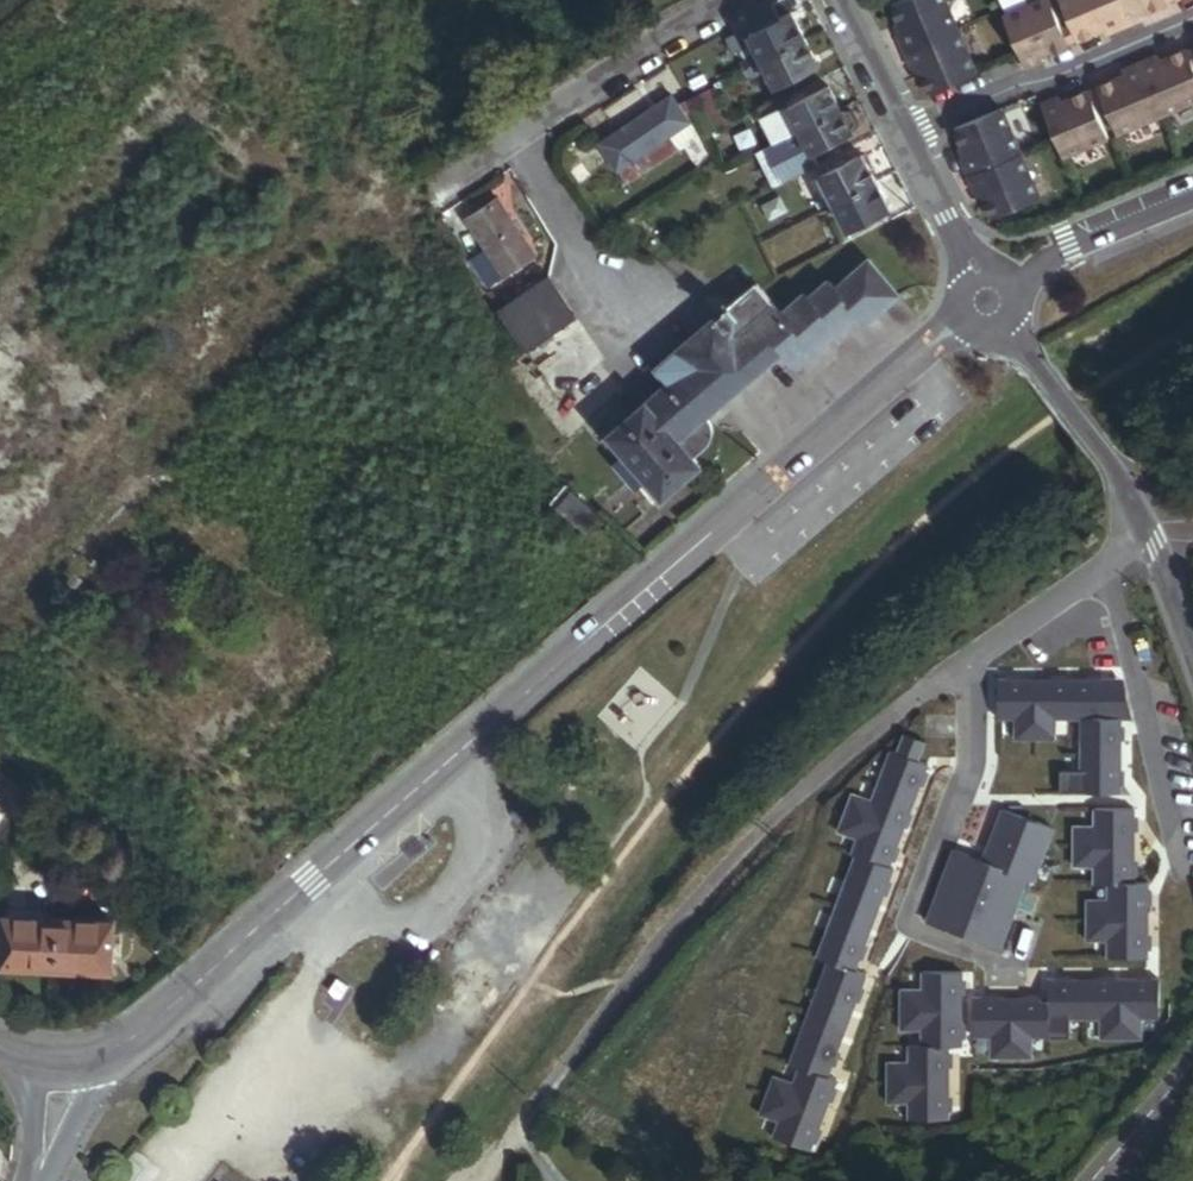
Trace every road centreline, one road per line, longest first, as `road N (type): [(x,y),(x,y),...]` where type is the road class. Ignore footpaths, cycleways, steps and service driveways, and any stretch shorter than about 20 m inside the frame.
road 1 (secondary): [(113,1050),(175,1004),(506,703),(991,302)]
road 2 (unclassified): [(967,667),(804,797),(680,917),(508,1139),(502,1180)]
road 3 (residential): [(967,667),(969,763),(903,916),(908,934),(1009,971),(1024,933)]
road 4 (residential): [(739,0),(659,39),(439,193)]
road 5 (residential): [(1105,576),(1175,882)]
road 6 (residential): [(908,133),(1192,18)]
road 7 (residential): [(1148,535),(1136,498),(991,302)]
road 8 (secondary): [(991,302),(1073,250),(1192,200)]
road 9 (residential): [(991,302),(908,133)]
road 10 (unclassified): [(1105,576),(967,667)]
road 11 (residential): [(908,133),(844,0)]
road 12 (residential): [(40,1174),(52,1167),(101,1087),(113,1050)]
road 13 (residential): [(1192,652),(1148,535)]
road 14 (residential): [(26,1053),(40,1174)]

